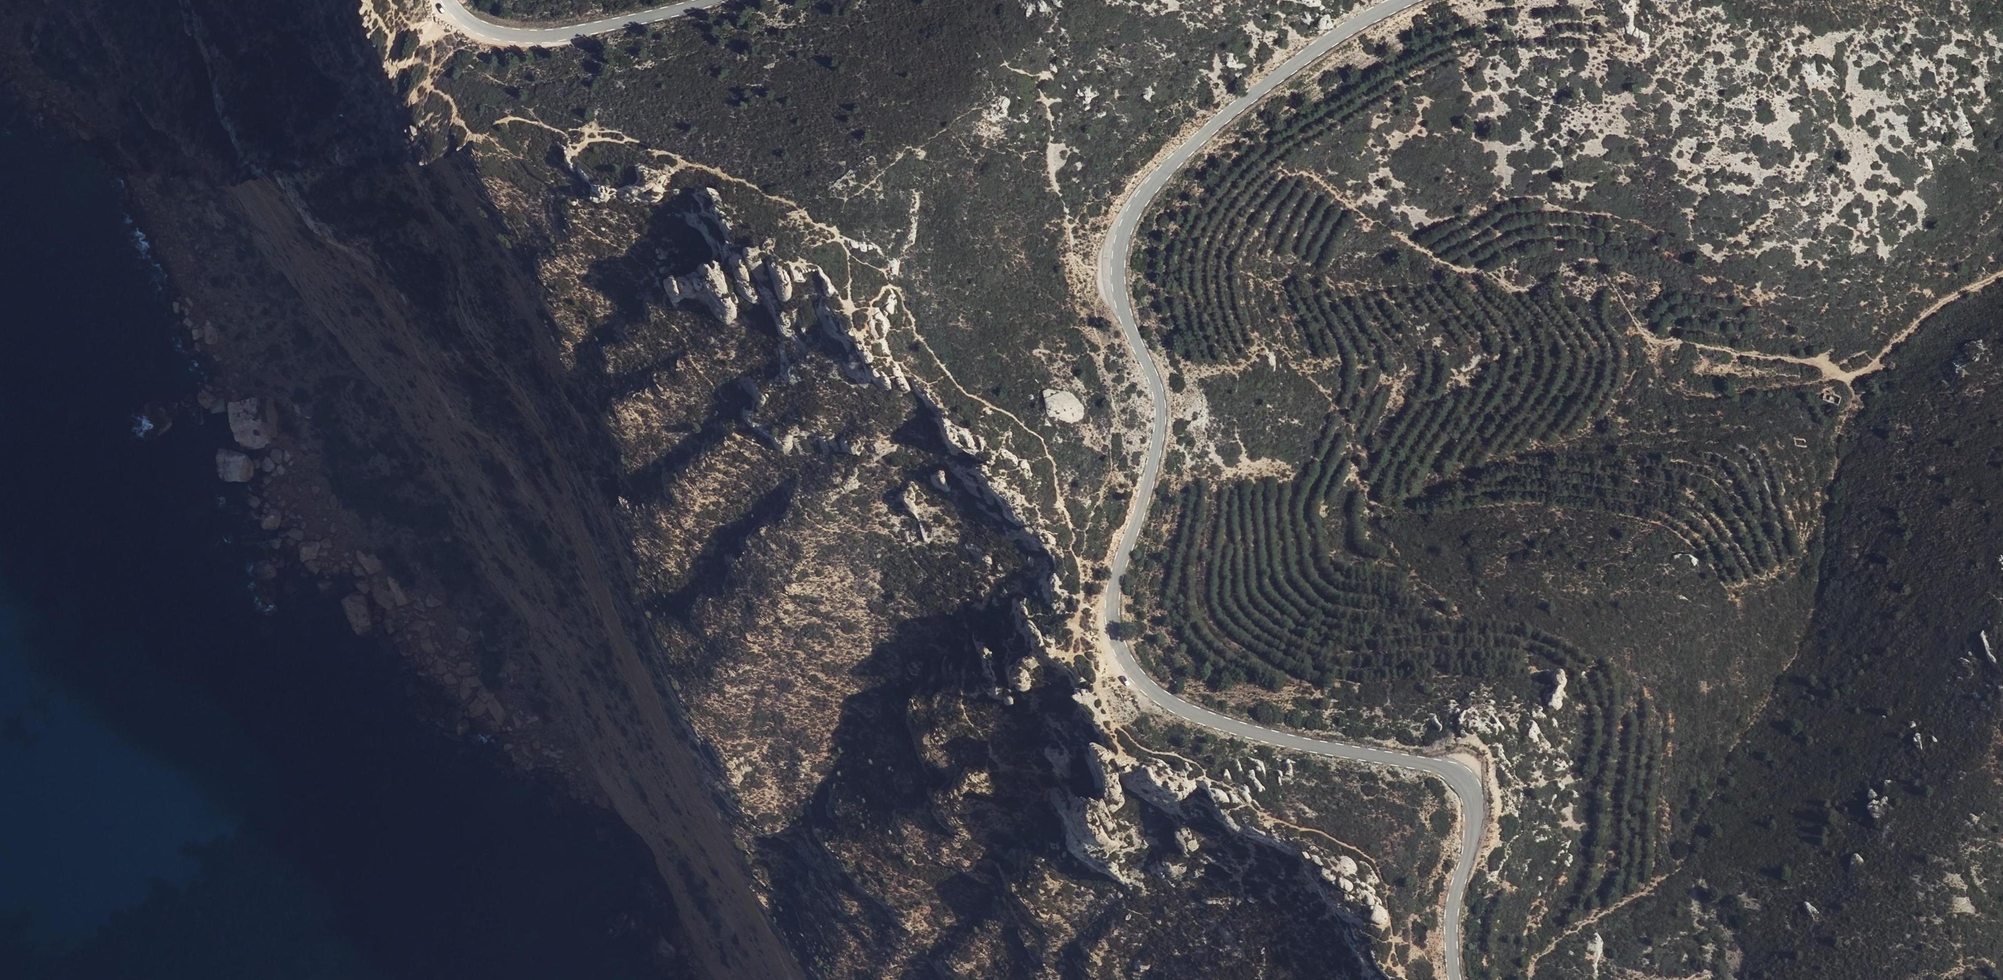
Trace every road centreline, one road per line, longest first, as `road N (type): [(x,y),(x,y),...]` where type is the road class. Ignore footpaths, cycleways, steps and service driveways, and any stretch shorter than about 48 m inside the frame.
road 1 (tertiary): [(1401,0),(1328,39),(1224,115),(1158,179),(1127,223),(1118,258),(1121,301),(1162,417),(1114,584),(1112,621),(1131,669),(1181,708),(1296,742),(1440,766),(1464,781),(1474,810),(1451,917),(1455,979)]
road 2 (tertiary): [(448,0),(481,29),(527,38),(712,0)]
road 3 (track): [(2002,274),(1943,301),(1871,368),(1846,377)]

